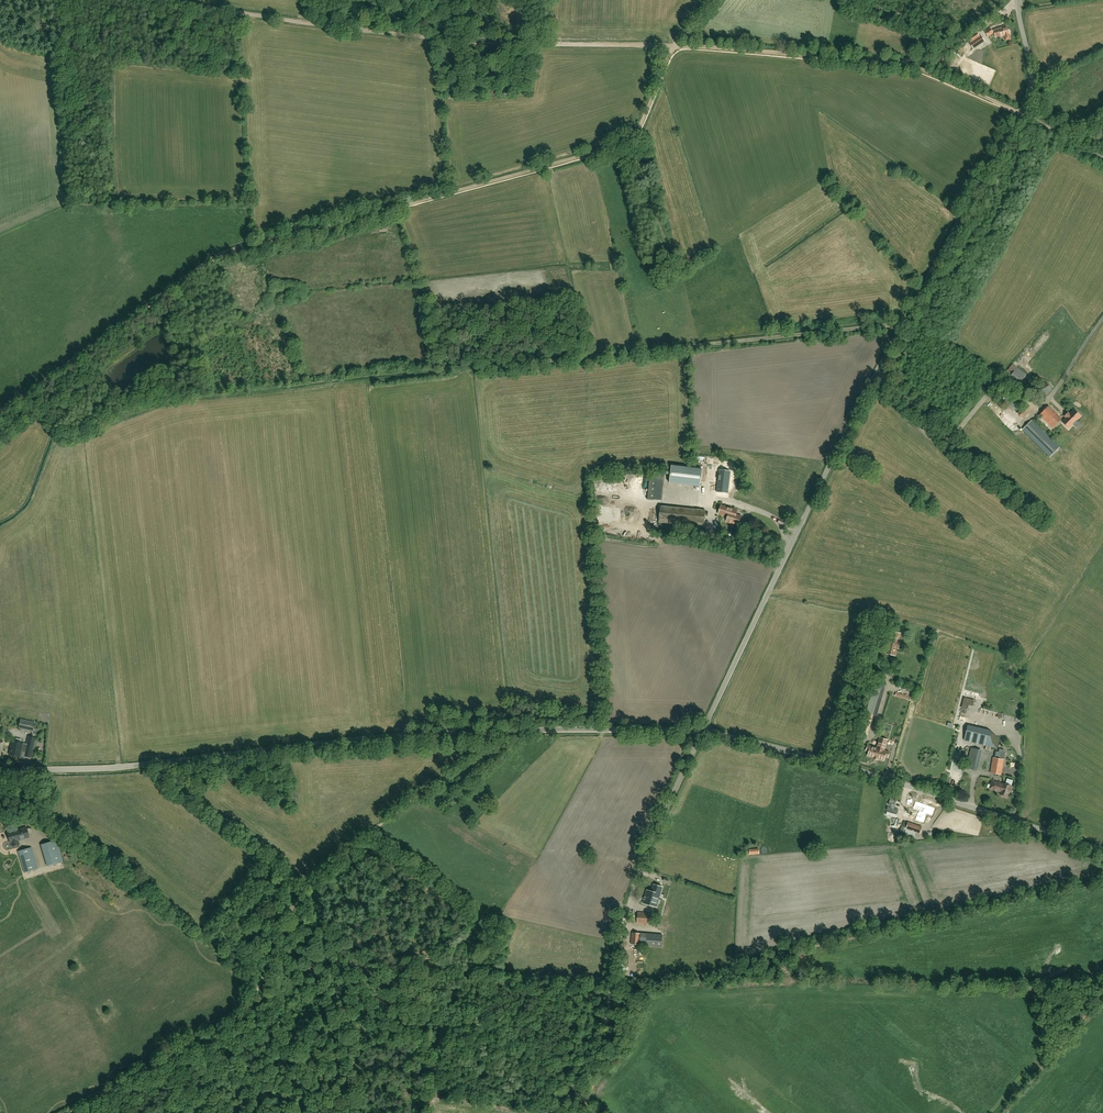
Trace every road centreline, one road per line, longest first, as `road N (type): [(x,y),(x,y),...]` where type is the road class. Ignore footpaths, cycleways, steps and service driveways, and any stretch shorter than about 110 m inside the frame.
road 1 (track): [(0,413),(220,254),(623,143),(643,119),(674,45)]
road 2 (unclassified): [(703,731),(877,374),(1021,115)]
road 3 (unclassified): [(135,767),(398,736),(703,731)]
road 4 (unclassified): [(1102,850),(703,731)]
road 5 (unclassified): [(1021,115),(902,63),(674,45)]
road 6 (track): [(453,40),(143,0)]
road 7 (track): [(71,1112),(233,1026),(280,937)]
road 8 (track): [(310,878),(494,731)]
road 9 (track): [(674,45),(453,40)]
road 10 (unclassified): [(624,921),(653,835),(703,731)]
road 11 (track): [(598,1112),(582,1084),(607,1020),(624,921)]
road 12 (unclassified): [(135,767),(0,773)]
road 13 (track): [(1018,0),(947,48),(902,63)]

